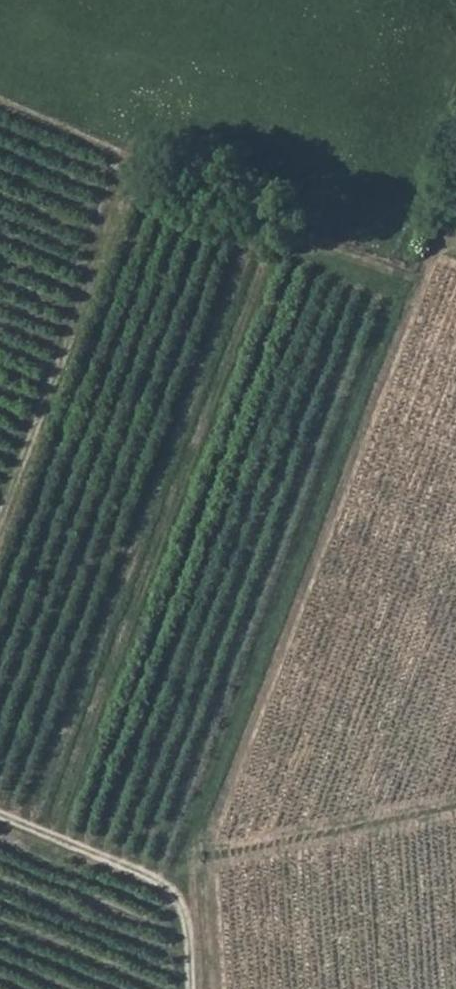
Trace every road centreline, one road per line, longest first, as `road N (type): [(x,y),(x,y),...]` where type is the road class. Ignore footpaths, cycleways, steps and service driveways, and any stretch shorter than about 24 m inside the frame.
road 1 (track): [(188,924),(185,854),(383,317),(389,239),(455,76)]
road 2 (track): [(192,988),(188,924),(170,895),(0,820)]
road 3 (track): [(0,507),(81,283)]

